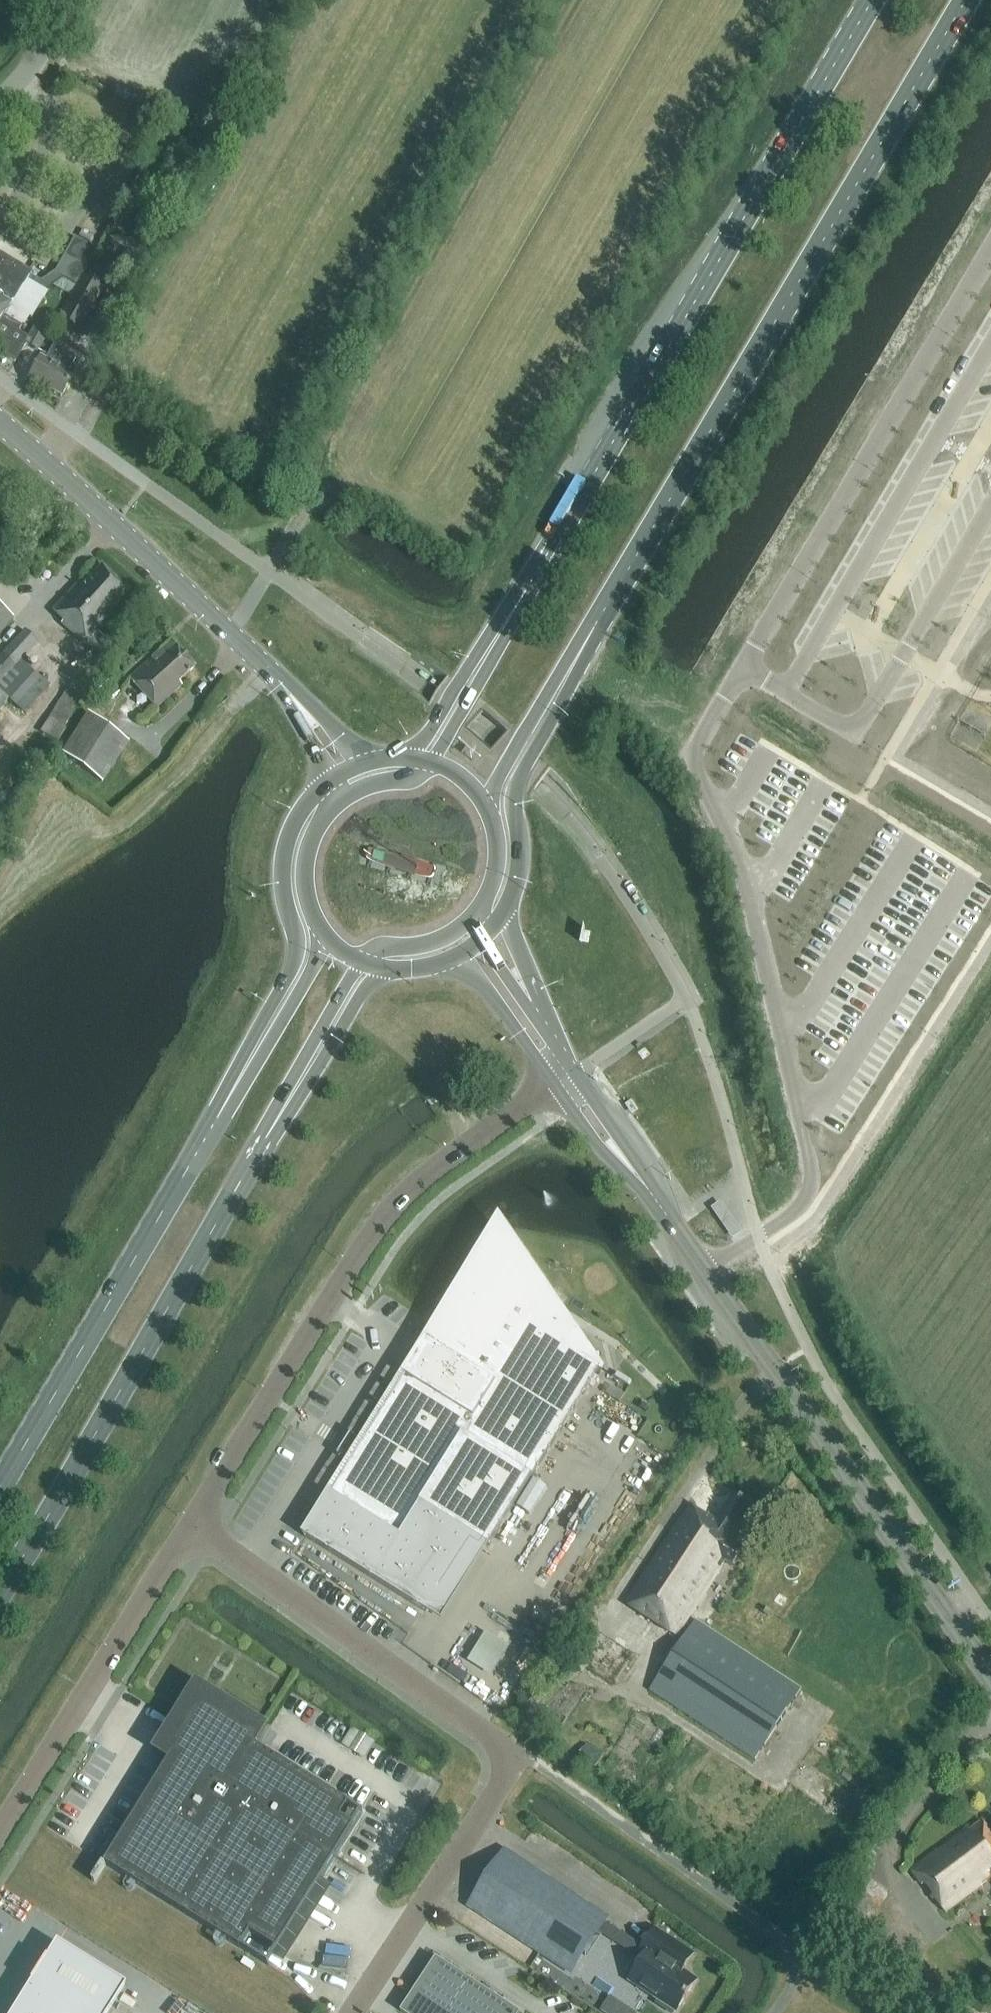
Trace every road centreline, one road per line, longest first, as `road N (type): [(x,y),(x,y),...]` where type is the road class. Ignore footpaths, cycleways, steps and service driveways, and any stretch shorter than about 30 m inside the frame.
road 1 (unclassified): [(990,251),(690,763),(726,819),(749,887),(813,1172),(806,1201),(704,1272)]
road 2 (primary): [(558,689),(967,0)]
road 3 (primary): [(873,0),(481,660)]
road 4 (unclassified): [(352,2012),(499,1787),(502,1753),(480,1728),(192,1527)]
road 5 (primary): [(0,1593),(307,1067)]
road 6 (track): [(294,527),(308,475),(569,0)]
road 7 (unclassified): [(192,1527),(373,1230),(422,1177),(556,1087)]
road 8 (primary): [(260,1041),(0,1487)]
road 9 (secondary): [(990,1677),(704,1272)]
road 10 (unclassified): [(0,1834),(192,1527)]
road 11 (tertiary): [(231,632),(0,423)]
road 12 (primary): [(328,781),(287,842),(283,886),(297,953),(260,1041)]
road 13 (primary): [(503,912),(519,868),(516,783),(550,724),(558,689)]
road 14 (secondary): [(453,957),(556,1087)]
road 15 (secondary): [(556,1087),(608,1157),(657,1204)]
road 16 (secondary): [(657,1204),(640,1166),(575,1074)]
road 17 (primary): [(335,805),(313,834),(303,877),(325,934)]
road 18 (primary): [(488,805),(500,773),(558,689)]
road 19 (primary): [(325,934),(282,1019),(260,1041)]
road 20 (primary): [(307,1067),(328,1048),(380,967)]
road 21 (primary): [(362,961),(384,948),(440,938),(474,916)]
road 22 (unclassified): [(231,632),(294,527)]
road 23 (primary): [(307,1067),(311,1046),(362,961)]
road 24 (primary): [(481,660),(411,756)]

